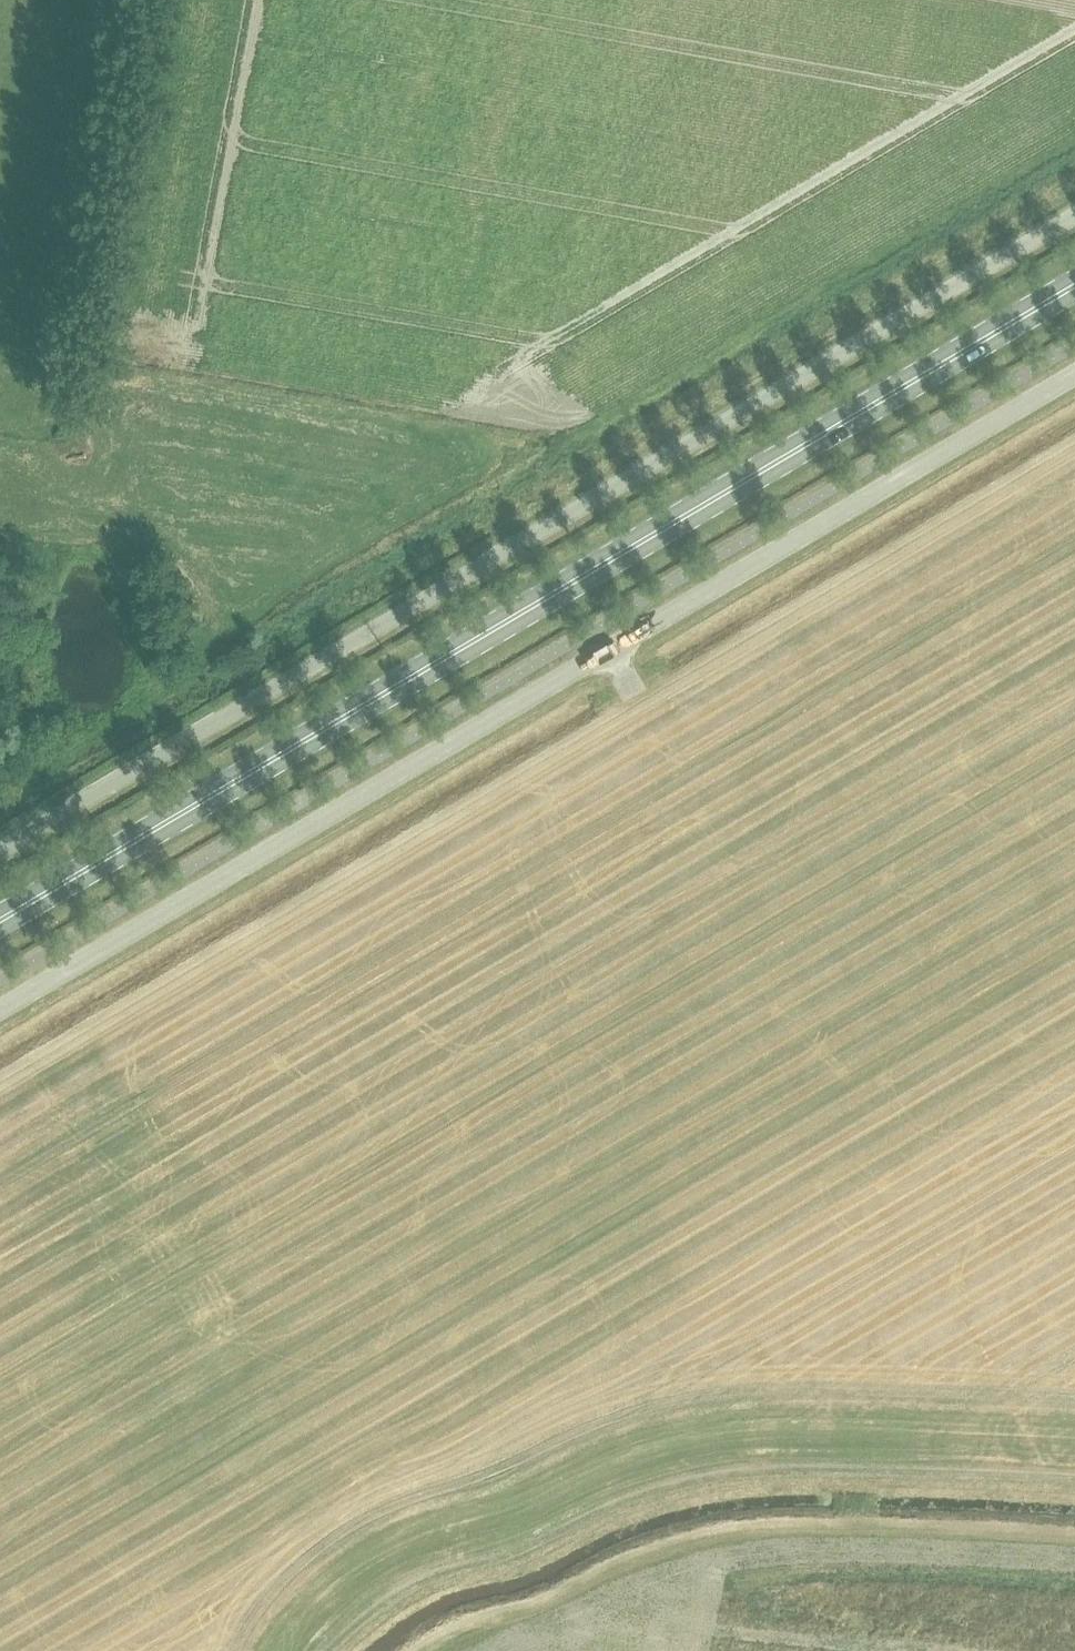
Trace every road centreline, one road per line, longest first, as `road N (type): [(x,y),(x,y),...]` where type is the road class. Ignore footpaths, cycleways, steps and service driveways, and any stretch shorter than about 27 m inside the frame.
road 1 (unclassified): [(1074,375),(0,1012)]
road 2 (unclassified): [(0,848),(1074,211)]
road 3 (primary): [(0,919),(1074,285)]

